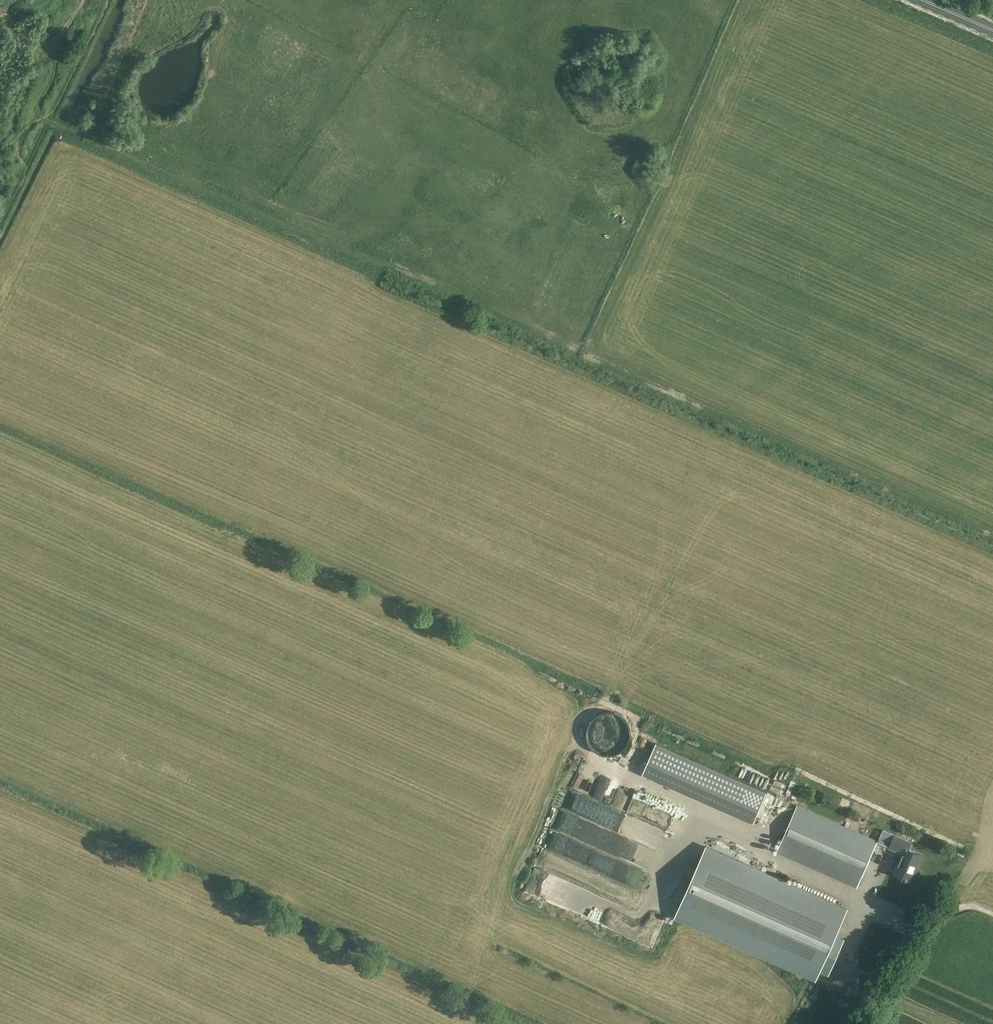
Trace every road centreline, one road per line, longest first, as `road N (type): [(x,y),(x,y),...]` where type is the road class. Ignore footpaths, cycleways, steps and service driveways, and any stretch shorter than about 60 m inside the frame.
road 1 (unclassified): [(853,1023),(949,850),(933,832),(767,759)]

